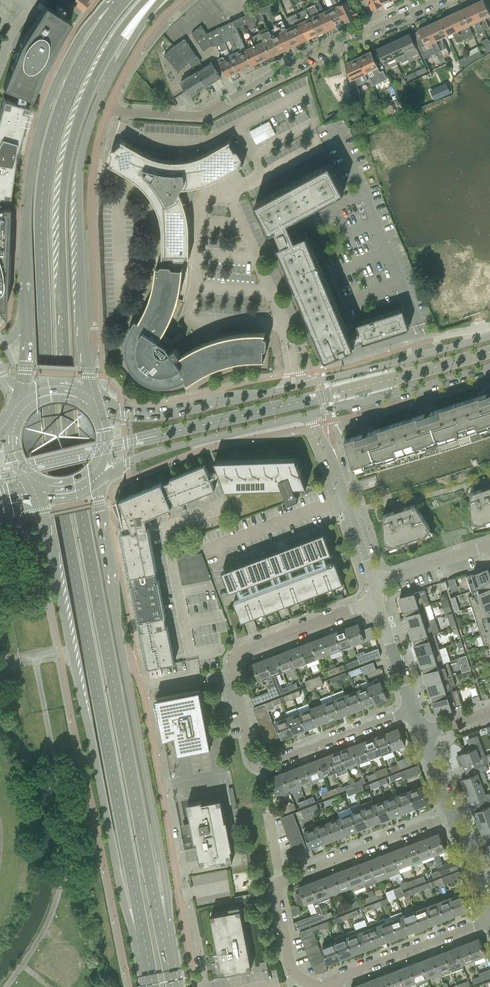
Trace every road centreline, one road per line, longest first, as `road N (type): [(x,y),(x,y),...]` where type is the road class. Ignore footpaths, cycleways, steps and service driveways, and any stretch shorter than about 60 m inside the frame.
road 1 (primary): [(116,8),(78,69),(50,144),(42,275),(63,518),(145,951)]
road 2 (primary): [(161,935),(81,514),(60,293),(64,173),(75,124),(105,56),(148,0)]
road 3 (primary): [(42,517),(117,881),(145,951)]
road 4 (secondary): [(489,336),(156,417),(98,410)]
road 5 (primary): [(86,367),(82,150),(110,79),(162,0)]
road 6 (residential): [(109,110),(201,116),(271,72),(436,0)]
road 7 (residential): [(197,986),(143,694),(136,667),(122,652)]
road 8 (primary): [(116,8),(77,43),(36,138),(26,213),(26,317)]
road 9 (primary): [(161,935),(163,875),(122,652)]
road 10 (residential): [(261,766),(245,734),(238,655),(376,601)]
road 11 (residential): [(86,367),(97,308),(93,176),(109,110)]
road 12 (secondary): [(304,416),(489,367)]
road 13 (residential): [(281,882),(453,815)]
road 14 (secondary): [(128,462),(304,416)]
road 15 (residential): [(333,981),(489,921)]
road 16 (residential): [(261,766),(413,711)]
road 17 (primary): [(122,652),(98,500)]
road 18 (residential): [(333,981),(317,986),(291,970),(281,882)]
road 19 (residential): [(109,110),(158,23),(181,0)]
road 20 (residential): [(376,582),(335,464)]

